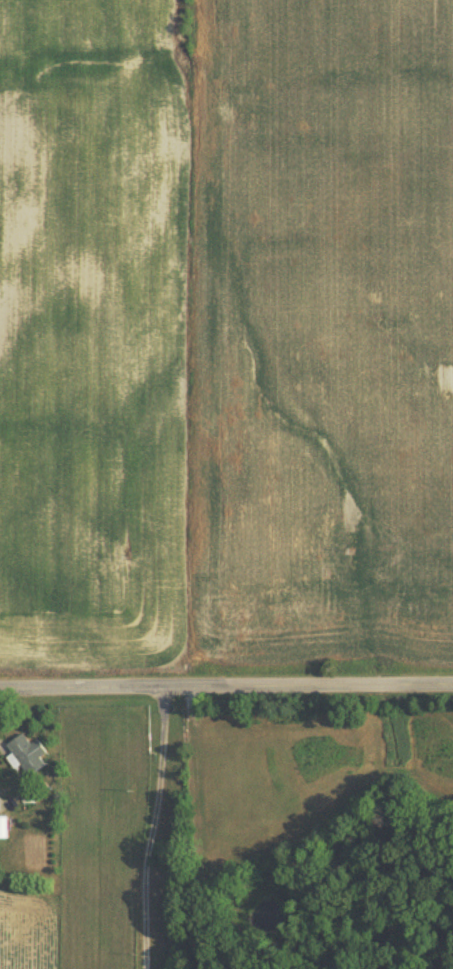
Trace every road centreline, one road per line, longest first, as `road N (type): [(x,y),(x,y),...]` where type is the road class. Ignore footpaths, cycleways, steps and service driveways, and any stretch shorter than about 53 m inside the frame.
road 1 (residential): [(0,687),(452,683)]

